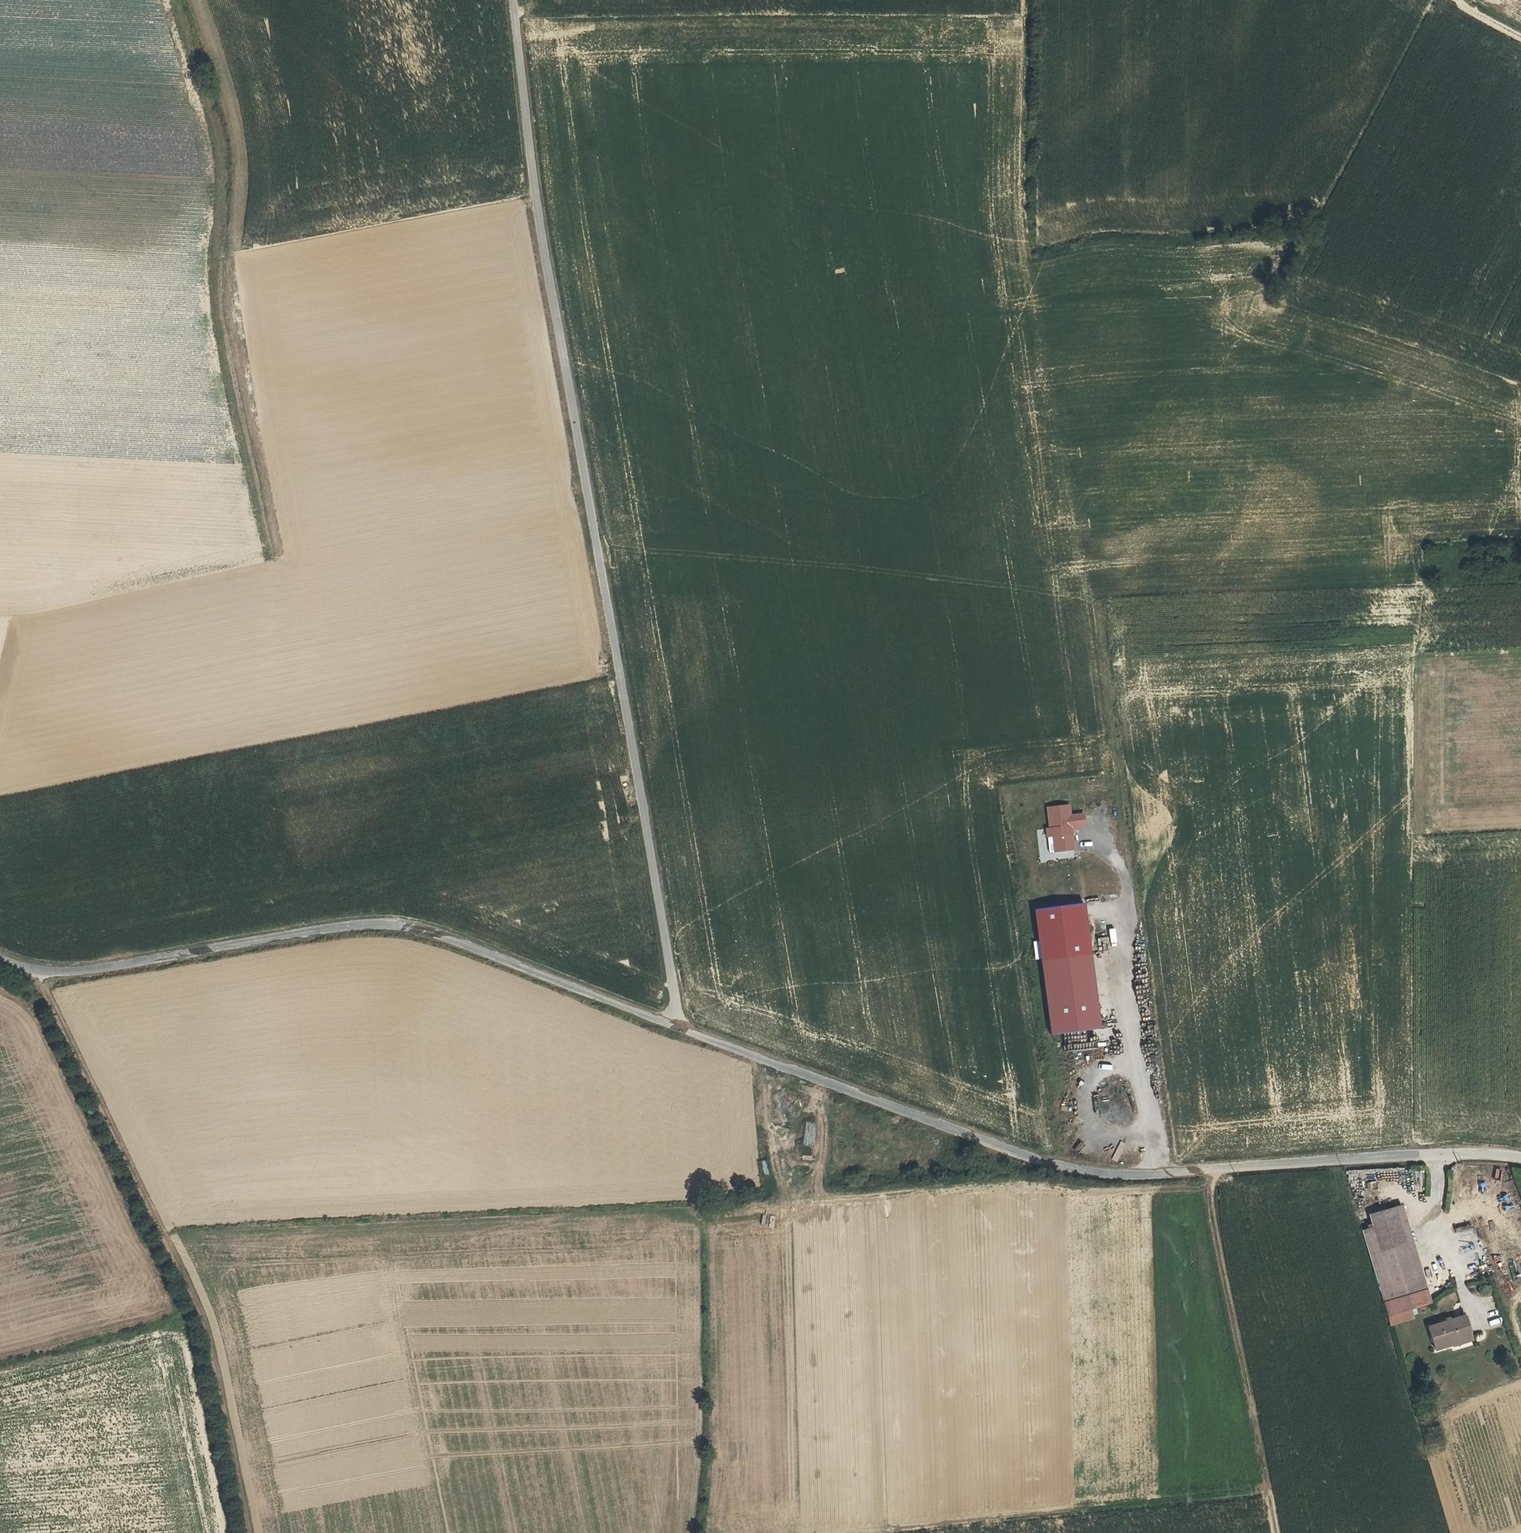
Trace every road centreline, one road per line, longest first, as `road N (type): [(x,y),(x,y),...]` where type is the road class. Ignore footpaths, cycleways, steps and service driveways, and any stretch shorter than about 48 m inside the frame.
road 1 (unclassified): [(682,1030),(514,0)]
road 2 (tertiary): [(1520,1163),(1487,1157),(1142,1176),(1058,1167),(682,1030)]
road 3 (tertiary): [(682,1030),(412,930),(347,928),(51,972),(0,957)]
road 4 (track): [(1276,1532),(1211,1196),(1217,1171)]

